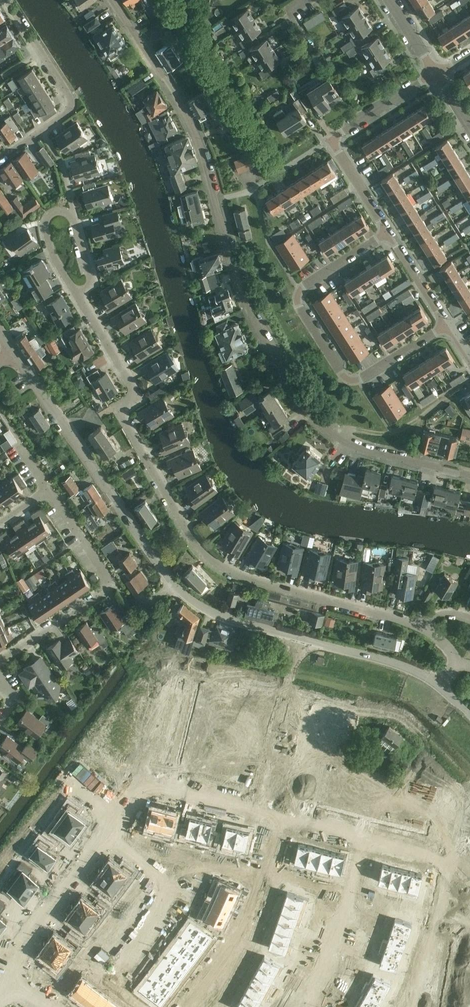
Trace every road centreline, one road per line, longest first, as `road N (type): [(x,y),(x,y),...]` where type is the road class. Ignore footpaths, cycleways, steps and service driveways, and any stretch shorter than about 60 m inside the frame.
road 1 (residential): [(112,0),(189,120),(245,298),(305,406),(357,448),(469,476)]
road 2 (unclassified): [(439,687),(386,660),(232,620),(187,596),(14,354)]
road 3 (residential): [(415,623),(235,572),(202,553),(120,409),(139,396),(81,299)]
road 4 (residential): [(446,326),(352,381),(299,307),(302,288),(387,233)]
road 5 (residential): [(0,987),(10,952),(135,786),(156,781)]
road 6 (residential): [(0,661),(112,584),(46,491)]
road 7 (residential): [(156,781),(364,833)]
road 8 (residential): [(0,160),(71,103),(6,0)]
road 9 (residential): [(81,299),(47,243),(46,216),(74,212),(95,279)]
road 10 (residential): [(301,1006),(330,950),(364,833)]
road 11 (residential): [(436,73),(330,140)]
road 12 (residential): [(364,833),(444,854),(469,882)]

